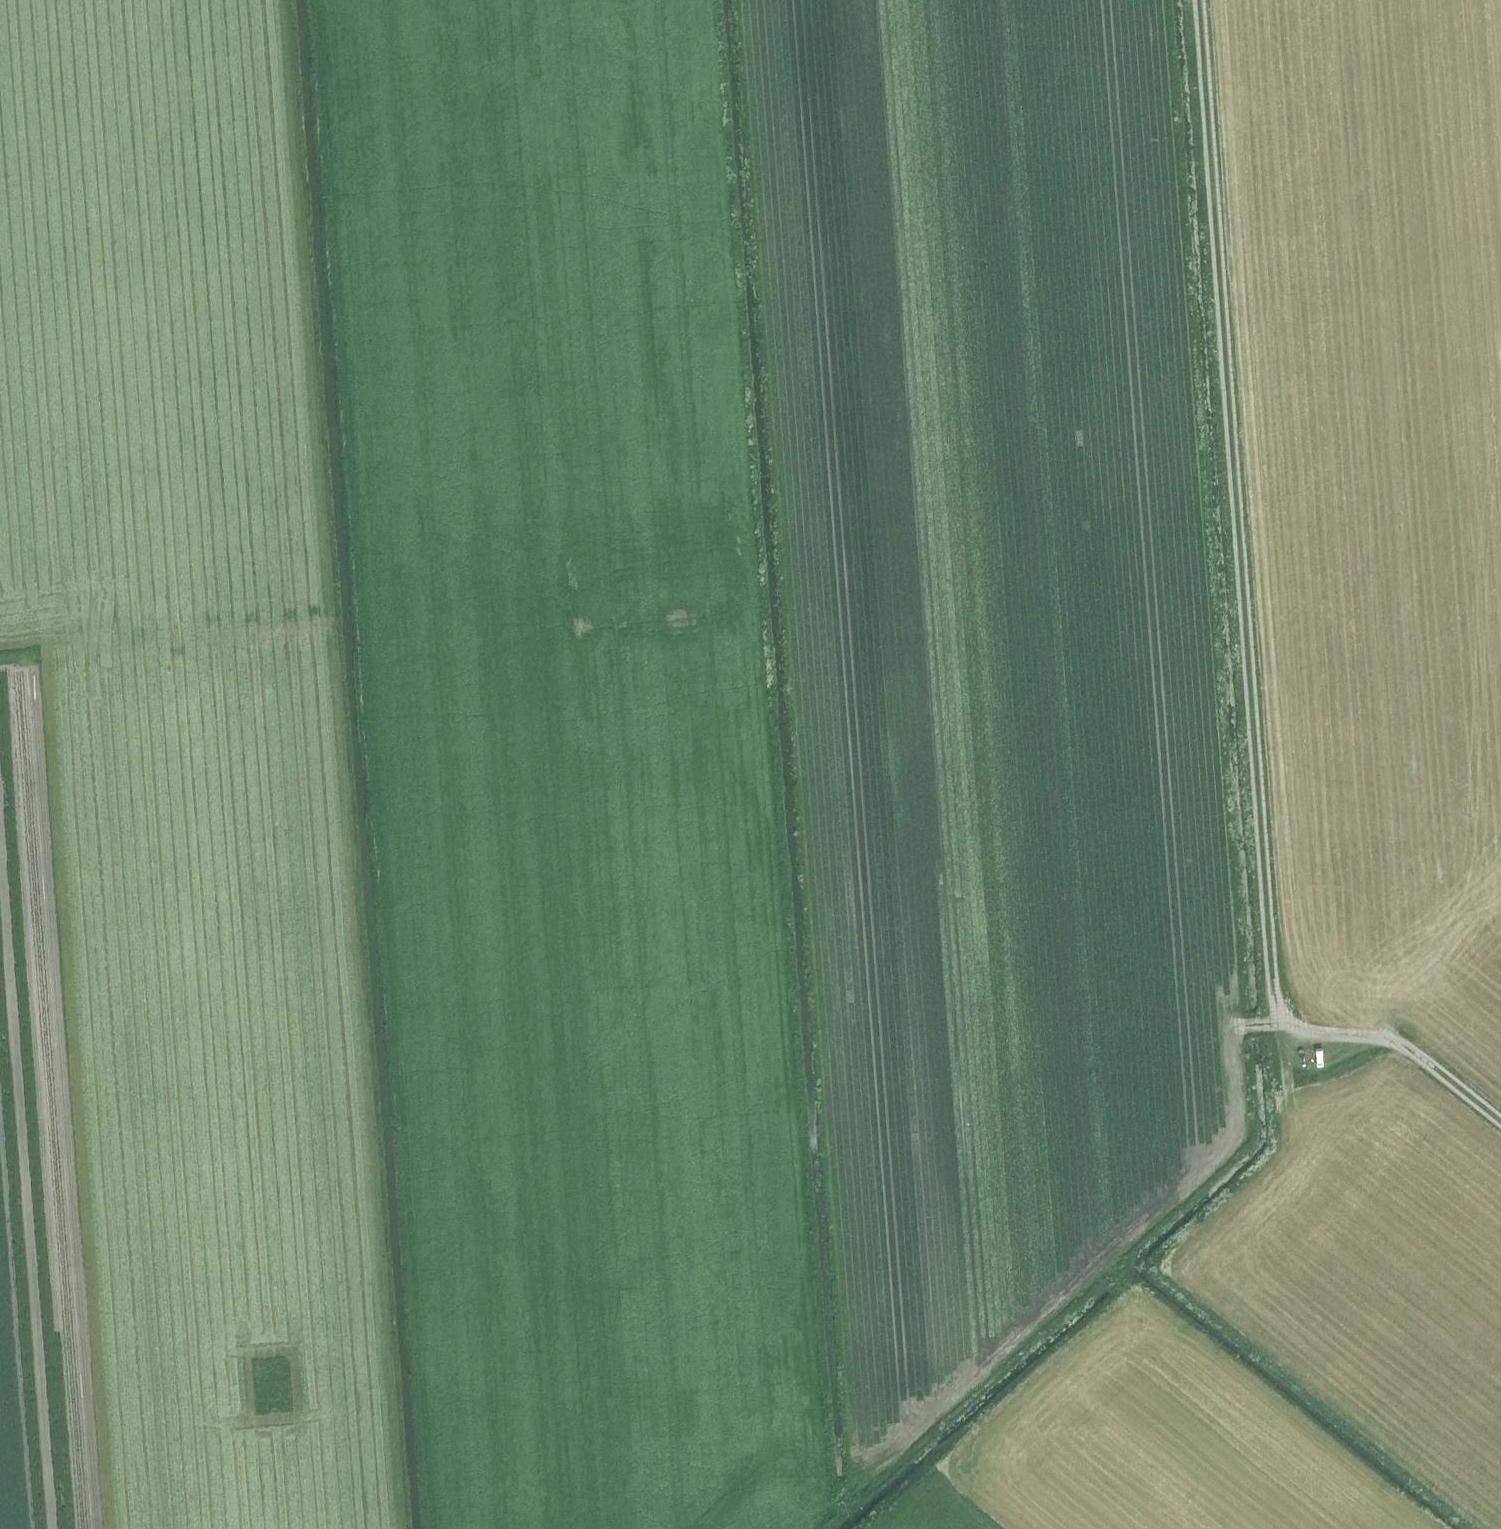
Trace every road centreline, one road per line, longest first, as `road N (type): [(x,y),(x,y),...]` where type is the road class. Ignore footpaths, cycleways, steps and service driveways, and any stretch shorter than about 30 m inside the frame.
road 1 (track): [(1199,0),(1275,997),(1285,1023),(1230,1026)]
road 2 (track): [(1285,1023),(1400,1042),(1434,1068)]

